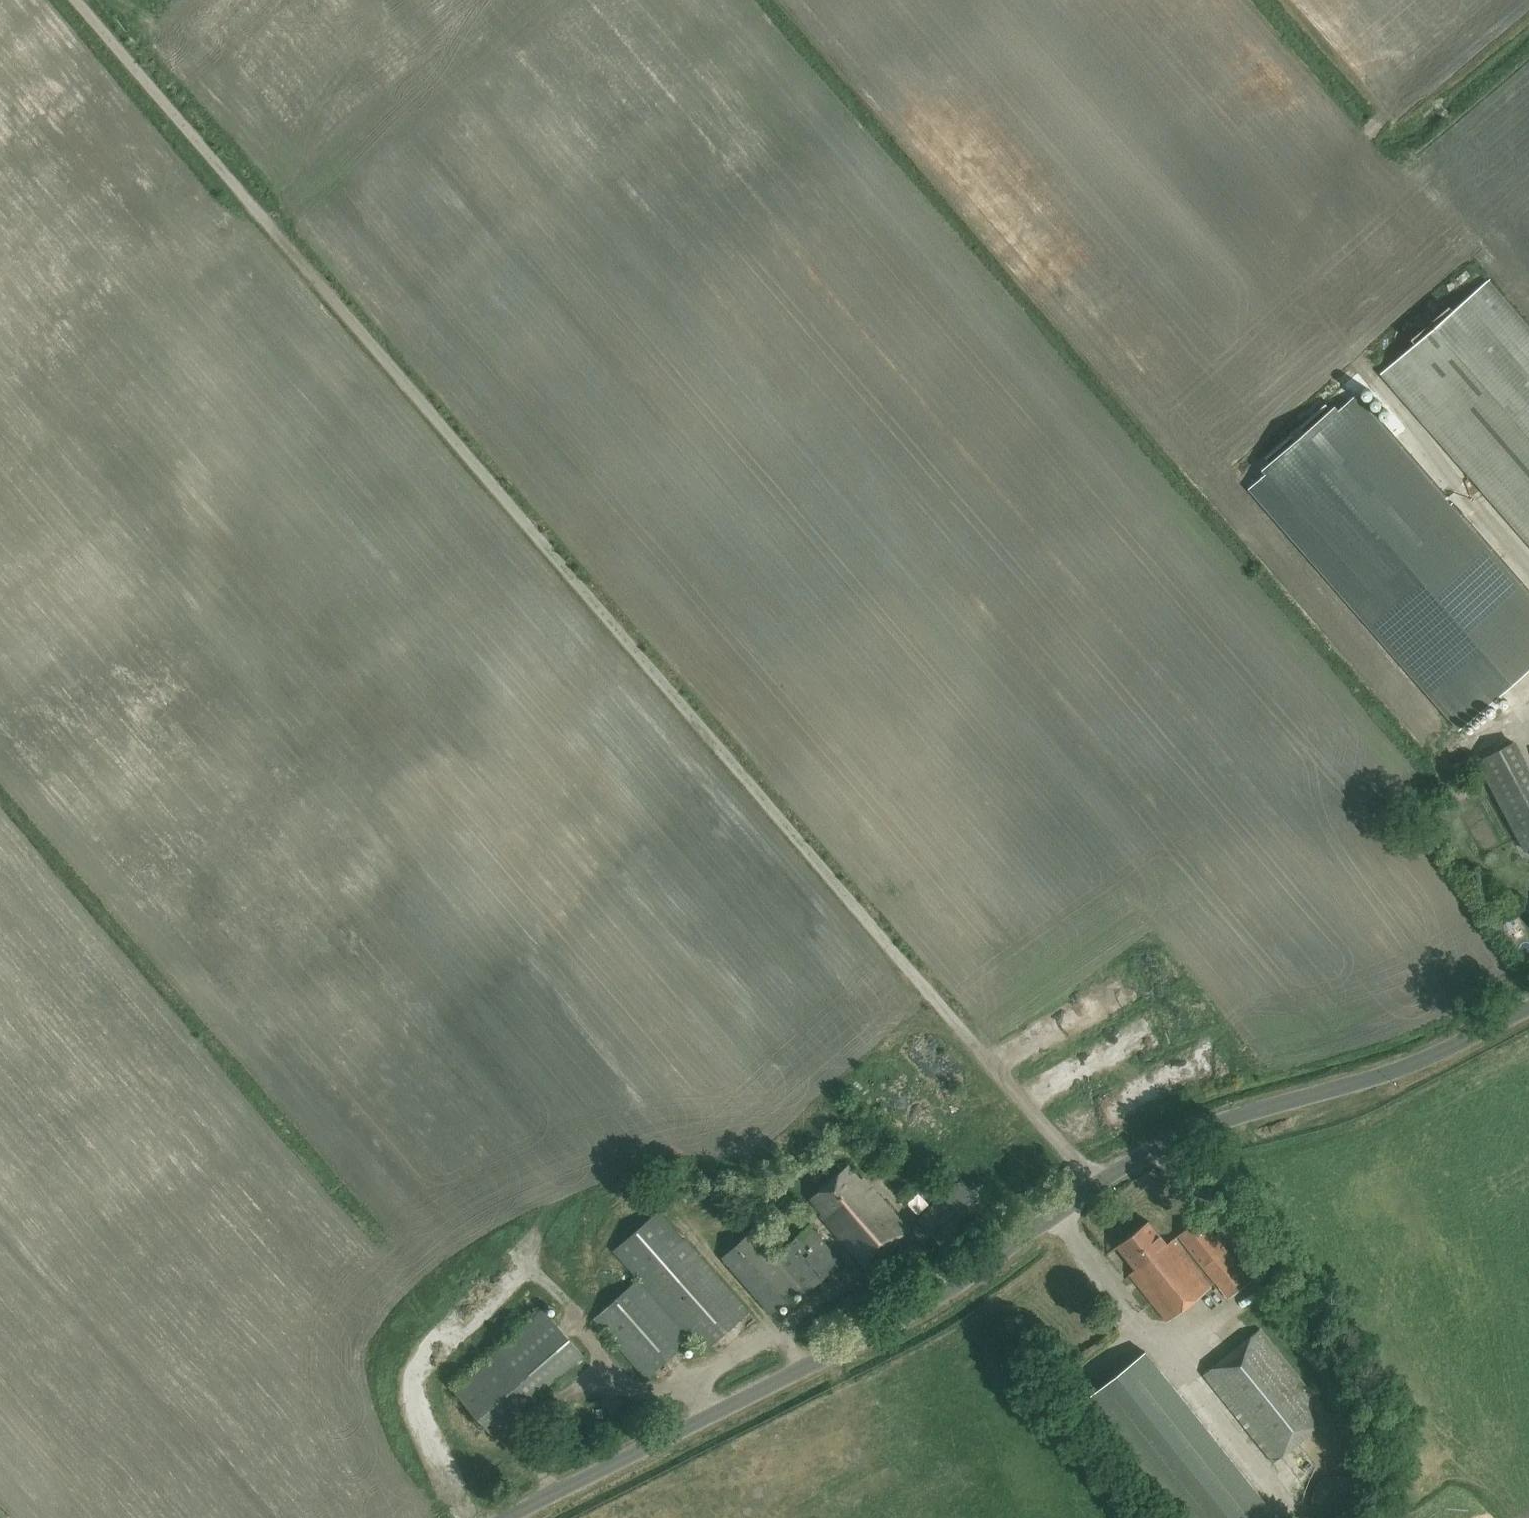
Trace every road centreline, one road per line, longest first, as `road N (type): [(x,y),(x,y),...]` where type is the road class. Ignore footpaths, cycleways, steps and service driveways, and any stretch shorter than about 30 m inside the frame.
road 1 (track): [(1096,1176),(74,0)]
road 2 (unclassified): [(519,1517),(884,1336),(973,1281),(1096,1176),(1147,1149),(1435,1055),(1528,1006)]

